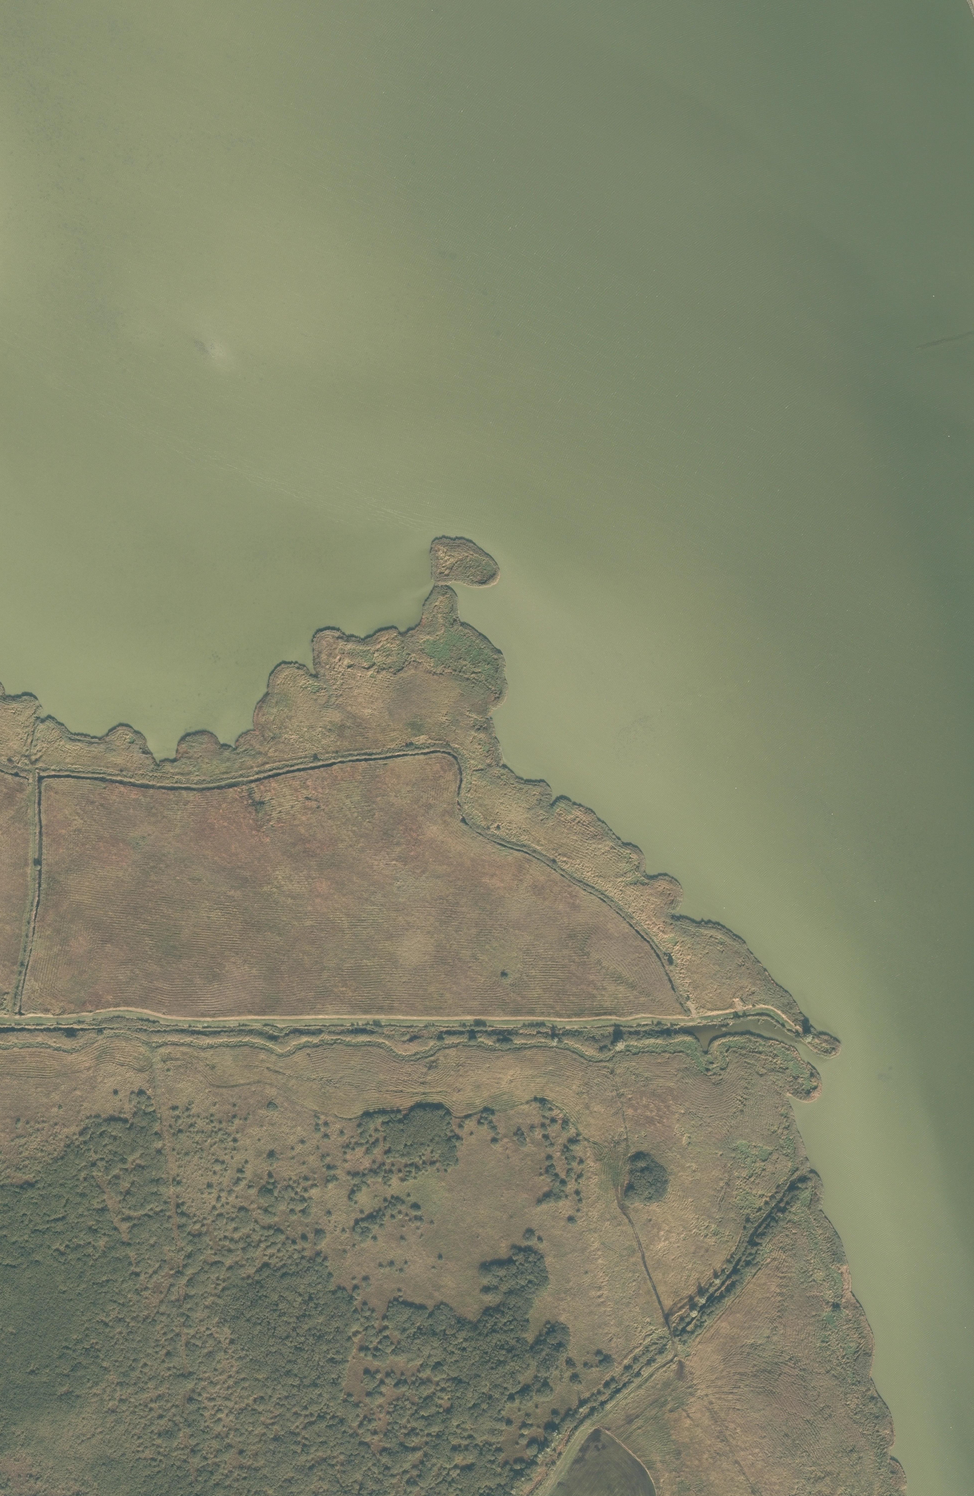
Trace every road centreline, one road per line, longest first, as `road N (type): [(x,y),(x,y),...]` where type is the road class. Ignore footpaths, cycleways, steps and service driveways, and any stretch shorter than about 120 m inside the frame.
road 1 (track): [(681,1363),(621,1197),(626,1160)]
road 2 (track): [(539,1495),(589,1424),(676,1352)]

